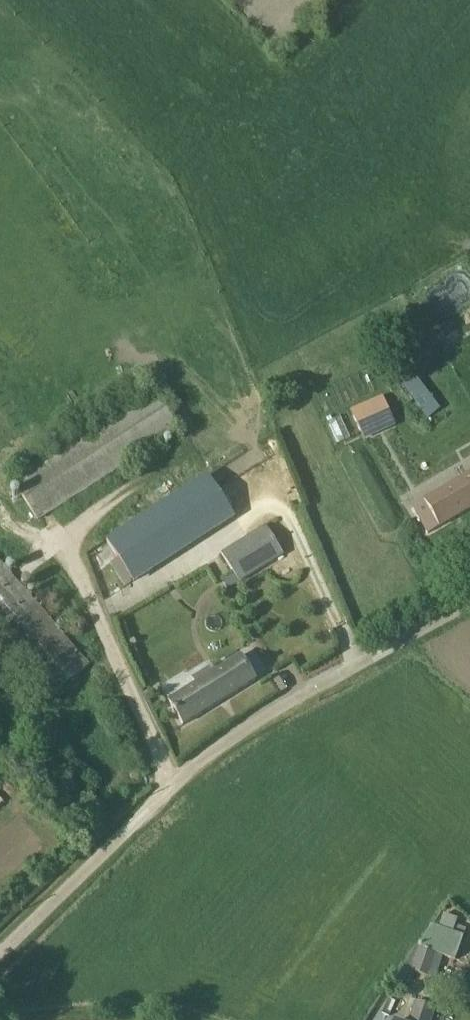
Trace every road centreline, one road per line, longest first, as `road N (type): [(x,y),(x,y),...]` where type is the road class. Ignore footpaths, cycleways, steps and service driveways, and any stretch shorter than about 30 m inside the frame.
road 1 (unclassified): [(469,602),(223,744),(0,956)]

